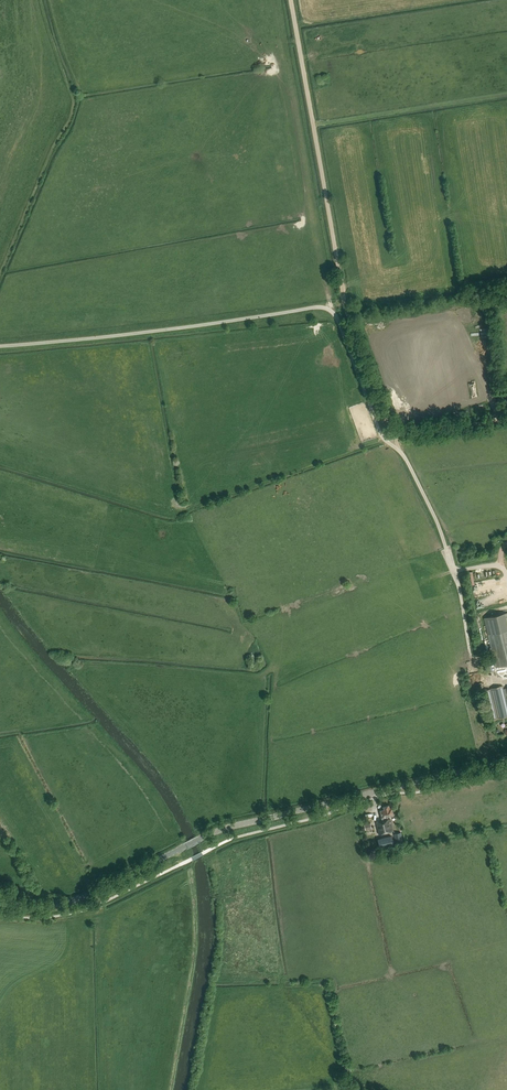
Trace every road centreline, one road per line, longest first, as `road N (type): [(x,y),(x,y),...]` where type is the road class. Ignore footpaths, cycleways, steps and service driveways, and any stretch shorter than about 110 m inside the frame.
road 1 (tertiary): [(0,903),(71,901),(220,830),(506,761)]
road 2 (track): [(0,346),(331,311)]
road 3 (track): [(291,0),(344,301)]
road 4 (track): [(382,435),(405,458),(454,573),(499,566),(506,576)]
road 5 (track): [(506,95),(313,126)]
road 6 (track): [(344,301),(396,432)]
road 7 (track): [(331,311),(382,435)]

